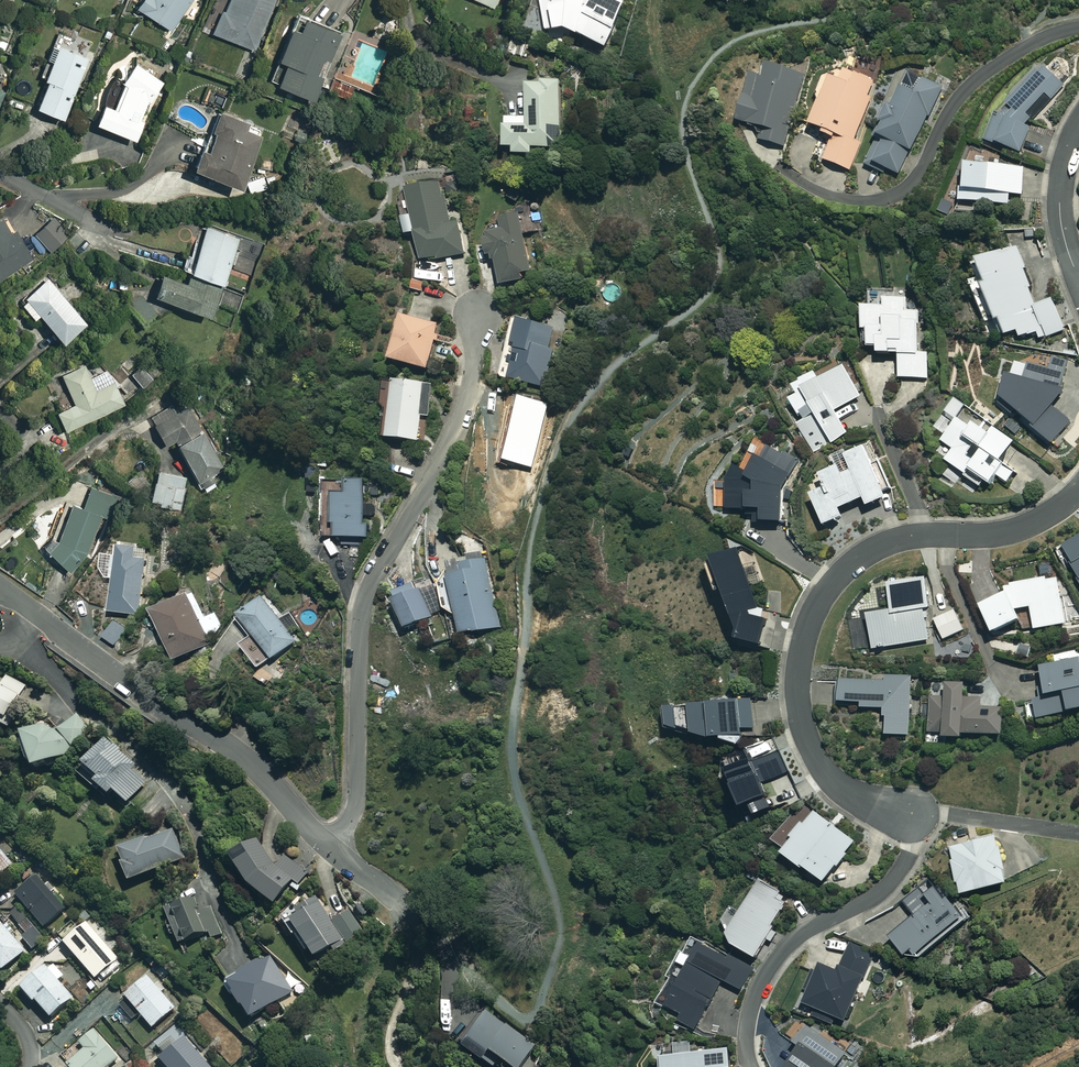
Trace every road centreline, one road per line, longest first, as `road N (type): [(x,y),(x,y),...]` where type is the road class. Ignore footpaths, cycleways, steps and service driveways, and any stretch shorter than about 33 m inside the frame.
road 1 (residential): [(912,813),(857,797),(816,758),(799,692),(812,615),(843,571),(889,541),(1004,533),(1054,512),(1078,489)]
road 2 (residential): [(478,310),(466,406),(371,586),(360,642),(356,799),(329,847)]
road 3 (residential): [(329,847),(249,761),(0,588)]
road 4 (residential): [(1078,126),(1059,205),(1078,272)]

